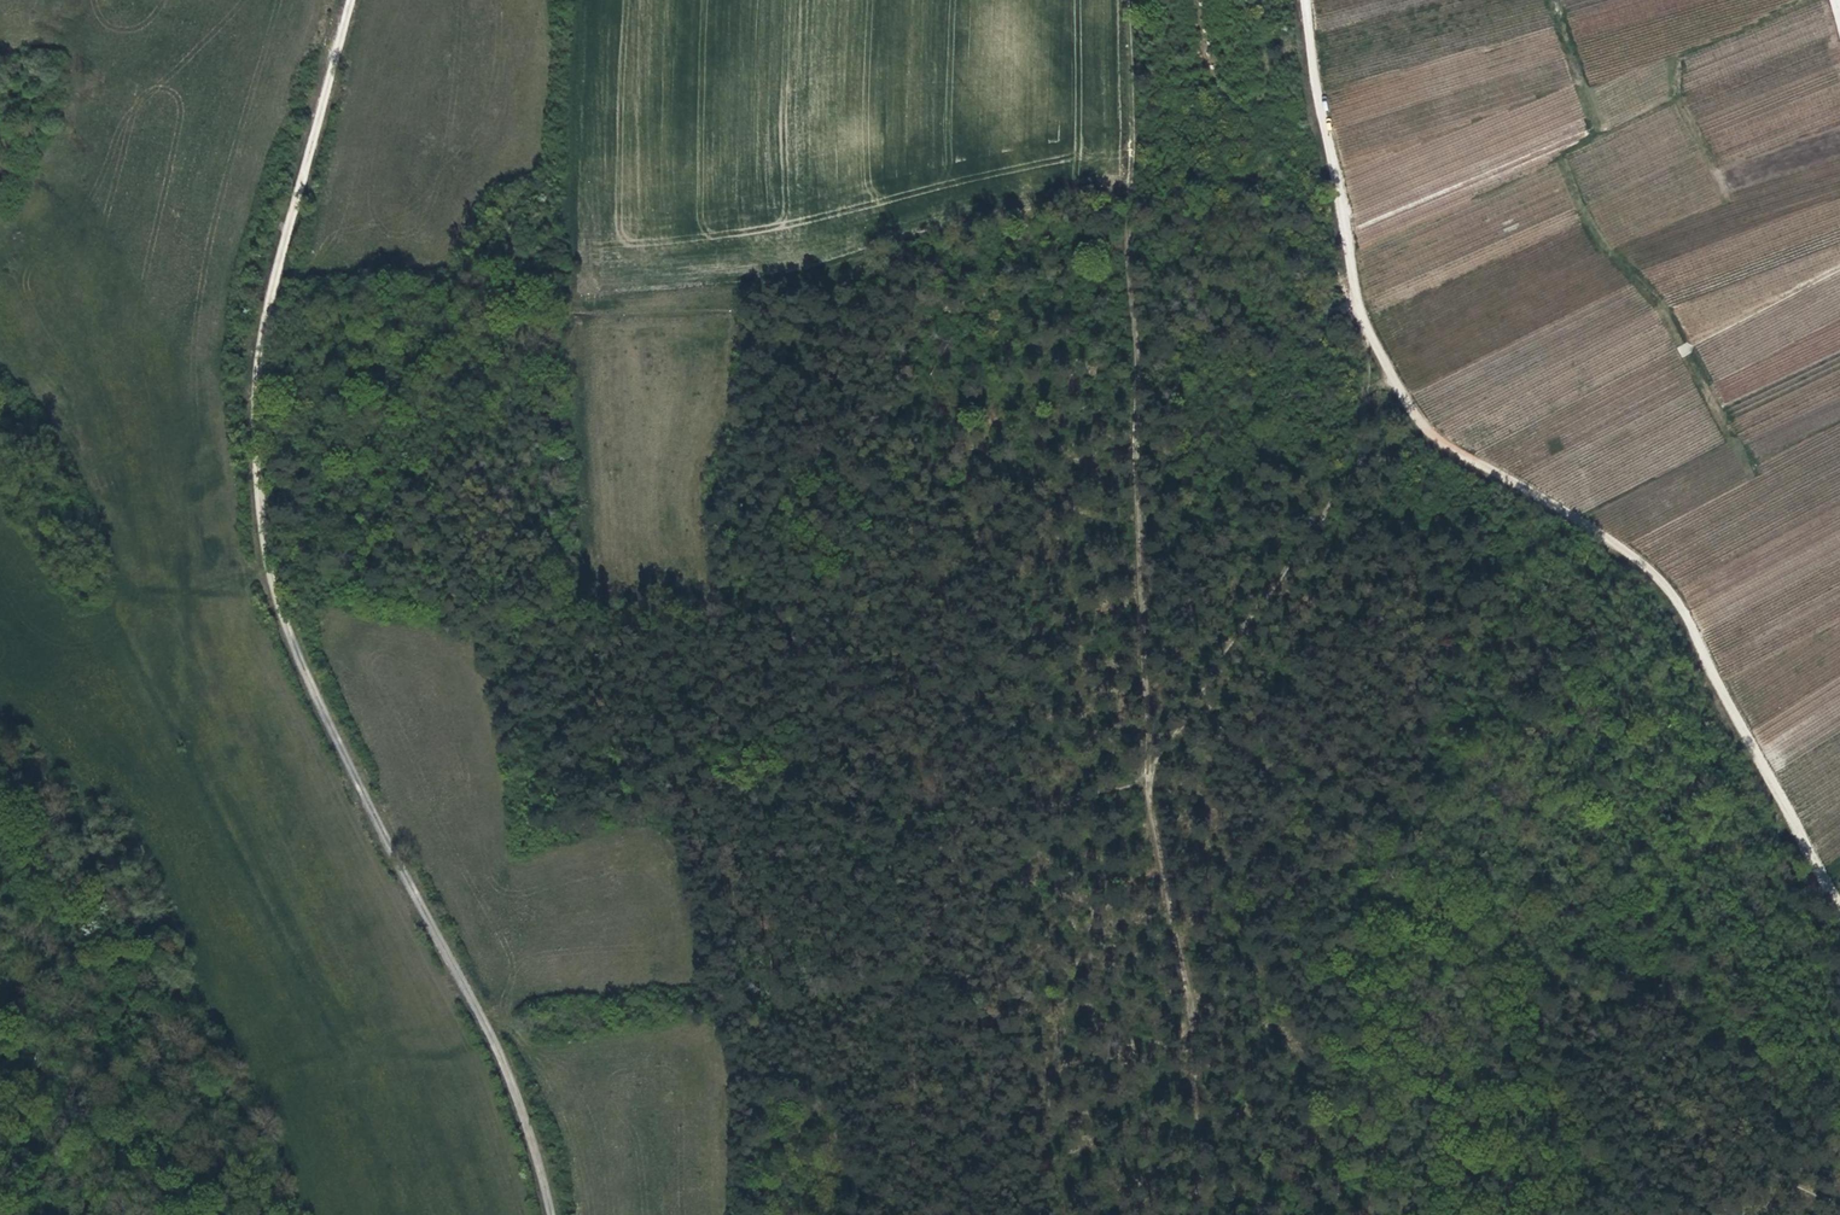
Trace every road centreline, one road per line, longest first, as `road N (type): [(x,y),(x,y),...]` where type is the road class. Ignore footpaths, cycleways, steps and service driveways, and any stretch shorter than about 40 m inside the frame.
road 1 (track): [(350,0),(251,361),(287,631),(514,1077),(543,1214)]
road 2 (track): [(1839,903),(1686,605),(1659,574),(1426,426),(1363,302),(1348,188),(1321,90),(1307,0)]

